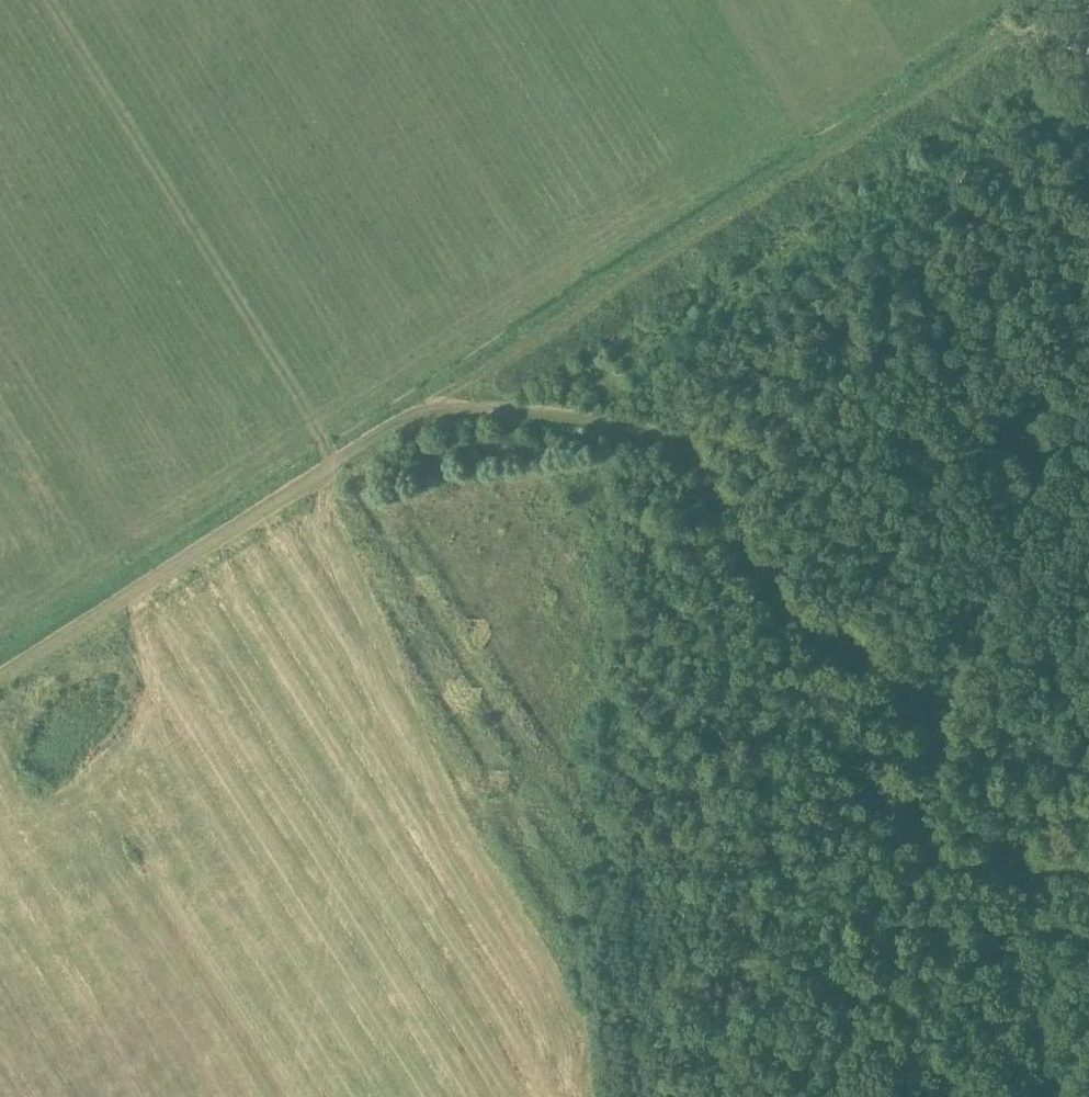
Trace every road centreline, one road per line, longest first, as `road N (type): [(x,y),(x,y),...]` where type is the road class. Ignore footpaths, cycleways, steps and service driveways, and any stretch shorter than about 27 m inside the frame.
road 1 (track): [(0,677),(419,413),(508,411),(628,431),(676,445),(694,464),(791,613),(912,686),(930,719),(924,811),(931,837),(954,852),(1058,878)]
road 2 (track): [(1048,1096),(1058,878),(1088,824)]

